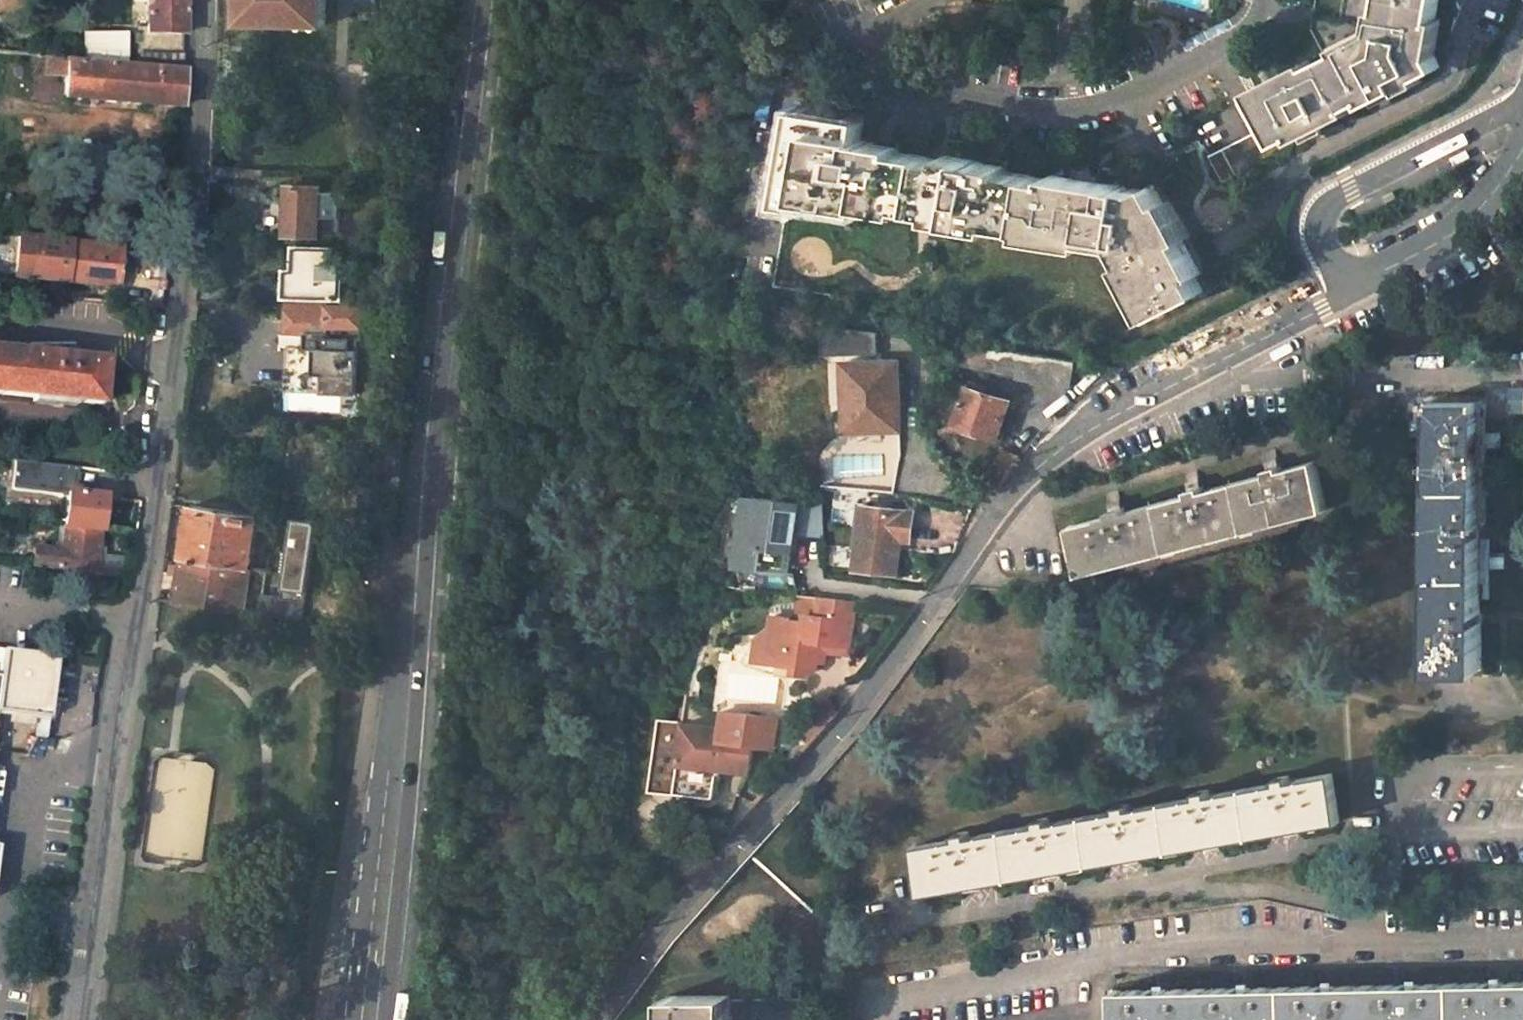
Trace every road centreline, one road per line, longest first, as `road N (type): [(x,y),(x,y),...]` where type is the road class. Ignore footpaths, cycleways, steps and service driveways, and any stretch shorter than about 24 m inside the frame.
road 1 (secondary): [(369,1019),(486,0)]
road 2 (unclassified): [(597,1019),(663,928),(837,732),(1021,482),(1045,462)]
road 3 (unclassified): [(142,599),(78,1019)]
road 4 (residential): [(198,0),(195,181),(171,356)]
road 5 (residential): [(1045,462),(1130,406),(1353,293)]
road 6 (residential): [(1353,293),(1319,235),(1326,207),(1522,104)]
road 7 (residential): [(171,356),(142,599)]
road 8 (residential): [(1353,293),(1480,209),(1522,146)]
road 9 (residential): [(171,356),(114,334),(0,324)]

